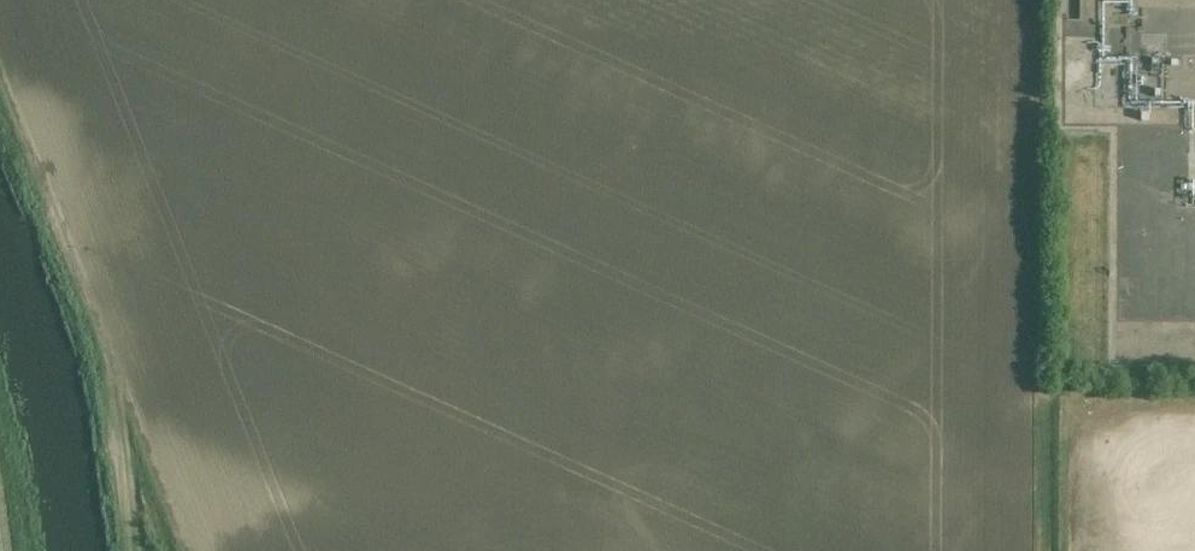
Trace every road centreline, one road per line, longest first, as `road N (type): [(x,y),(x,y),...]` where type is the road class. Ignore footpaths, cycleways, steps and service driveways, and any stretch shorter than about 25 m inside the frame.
road 1 (track): [(134,550),(110,373),(0,90)]

